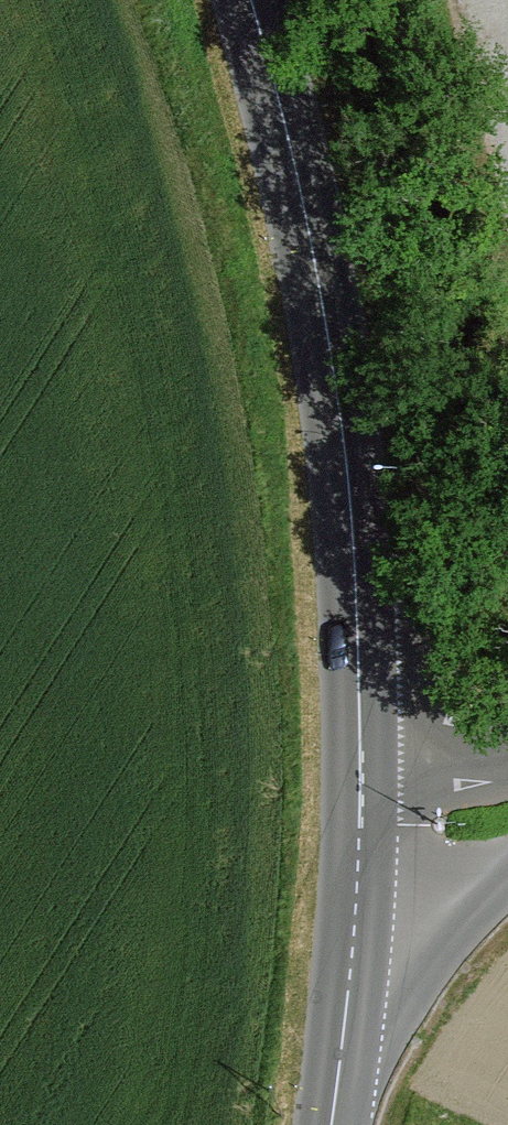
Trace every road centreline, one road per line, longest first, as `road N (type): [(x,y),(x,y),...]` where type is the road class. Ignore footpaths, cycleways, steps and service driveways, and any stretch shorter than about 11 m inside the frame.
road 1 (secondary): [(360,818),(334,387),(285,119),(250,0)]
road 2 (secondary): [(360,818),(332,1124)]
road 3 (tertiary): [(507,815),(443,826),(360,818)]

